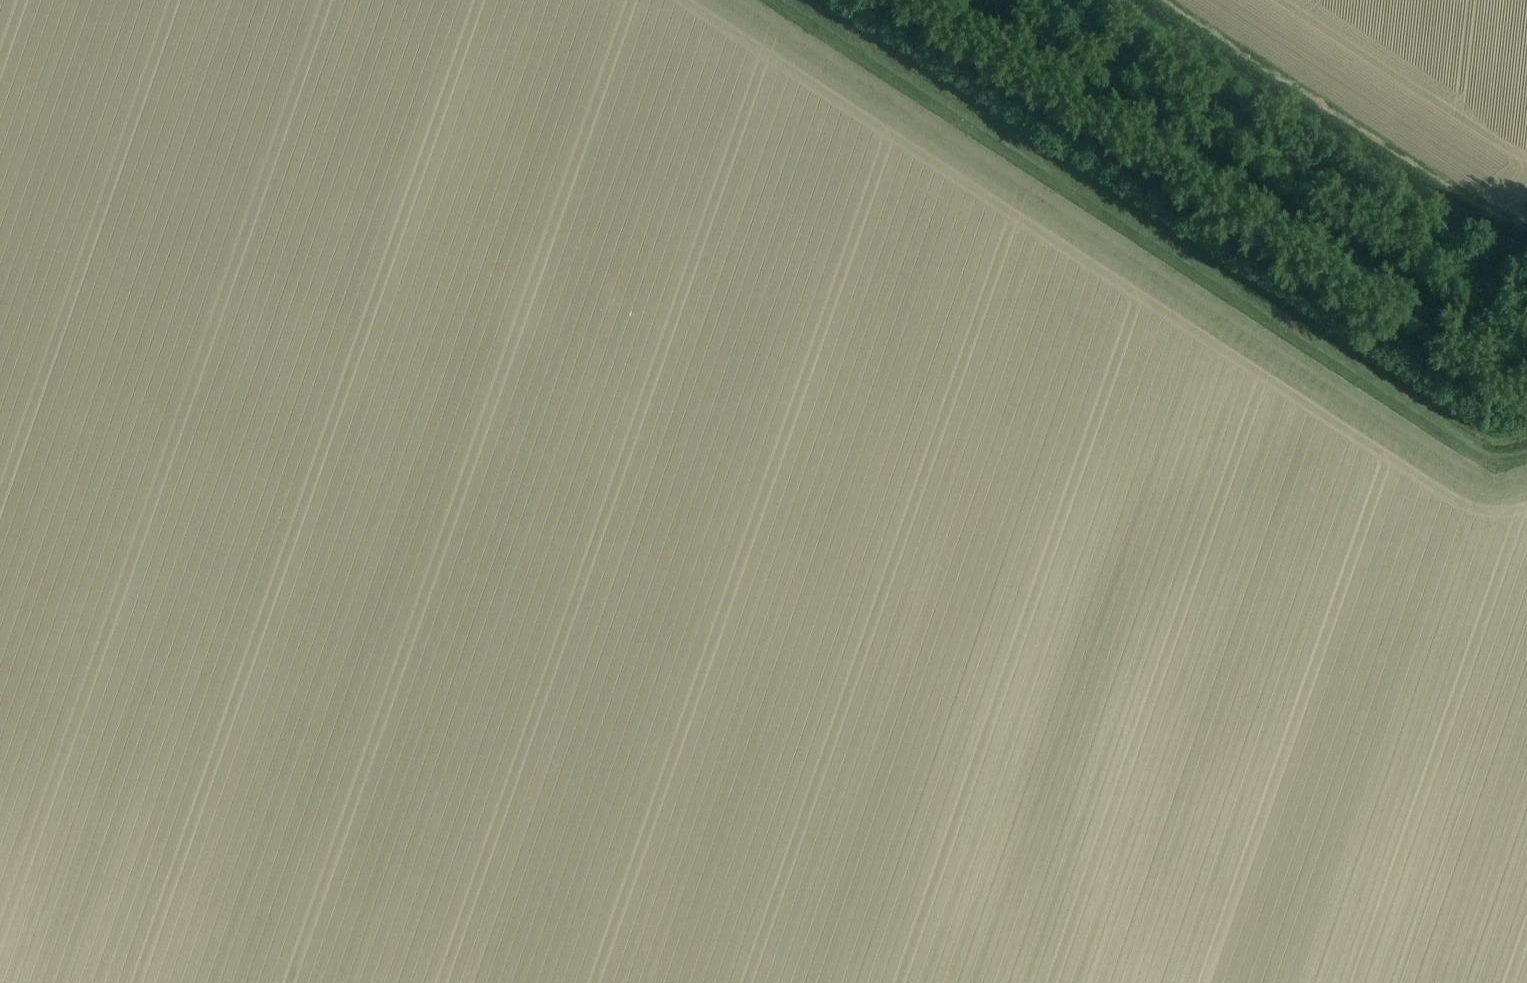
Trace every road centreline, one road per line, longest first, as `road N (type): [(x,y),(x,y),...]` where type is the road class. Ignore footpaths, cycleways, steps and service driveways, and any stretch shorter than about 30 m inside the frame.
road 1 (track): [(772,0),(1466,449),(1488,460),(1526,455)]
road 2 (track): [(1526,341),(1485,328),(974,0)]

